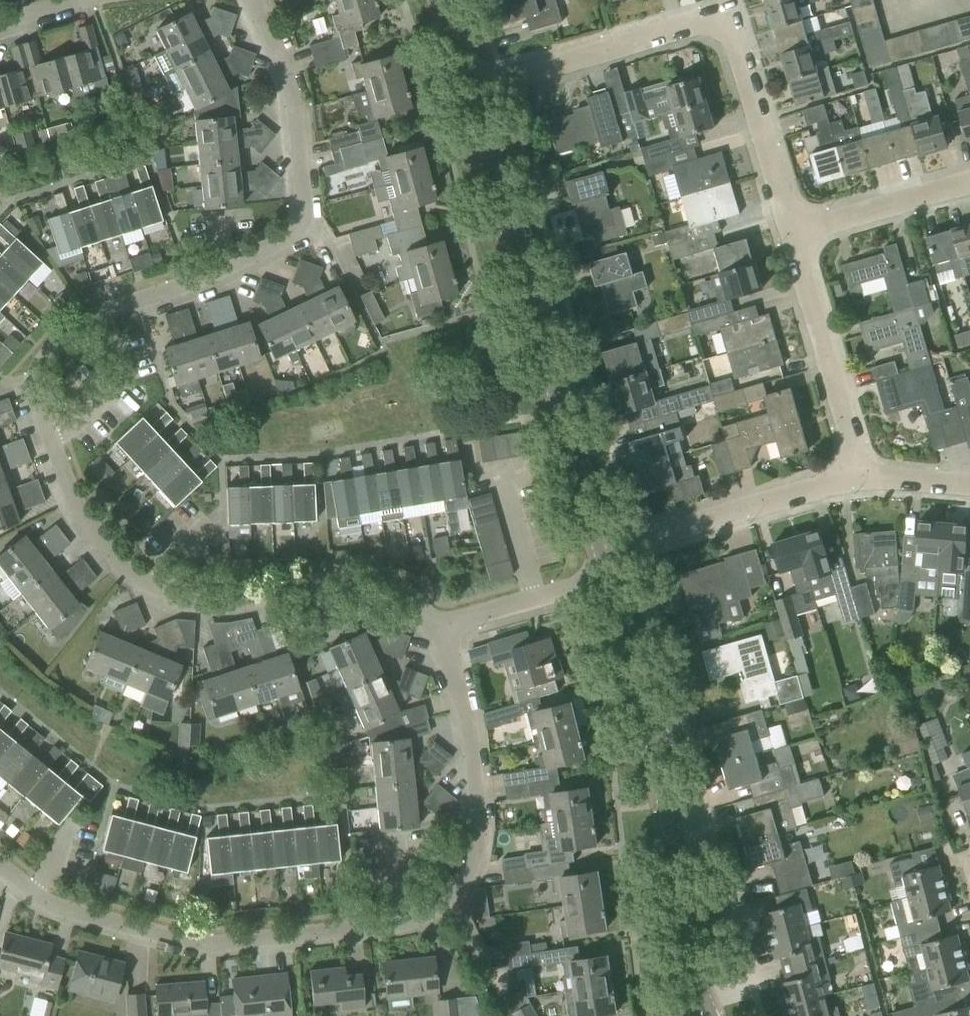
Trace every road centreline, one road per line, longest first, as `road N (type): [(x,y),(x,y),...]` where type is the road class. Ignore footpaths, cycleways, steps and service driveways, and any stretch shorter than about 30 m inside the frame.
road 1 (residential): [(0,865),(48,903),(194,943),(356,929),(434,910),(470,862),(479,820),(461,698),(430,626)]
road 2 (residential): [(791,232),(727,27),(714,21),(465,86)]
road 3 (tertiary): [(601,552),(465,86)]
road 4 (residential): [(430,626),(403,590),(384,583),(317,579),(214,605),(155,588),(116,563),(79,513),(50,442)]
road 5 (residential): [(104,313),(299,230),(289,83),(250,0)]
road 6 (tertiary): [(703,1015),(640,678),(608,578)]
road 7 (residential): [(601,552),(859,476)]
road 8 (residential): [(859,476),(791,232)]
road 9 (residential): [(791,232),(969,180)]
road 10 (residential): [(430,626),(608,578)]
road 11 (residential): [(50,442),(33,394),(35,375),(77,323),(104,313)]
road 12 (residential): [(50,442),(119,371),(104,313)]

